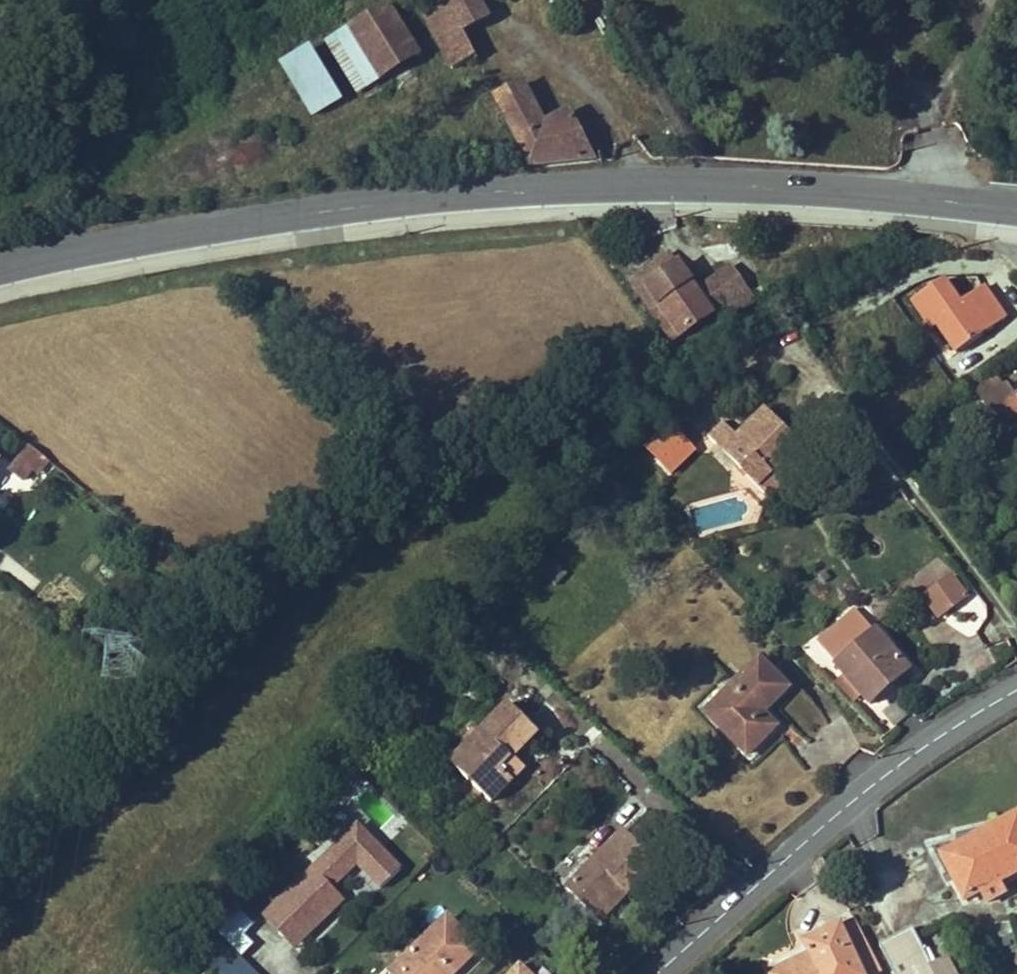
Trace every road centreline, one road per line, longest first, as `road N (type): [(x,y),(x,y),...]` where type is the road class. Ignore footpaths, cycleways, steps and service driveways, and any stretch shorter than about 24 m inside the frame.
road 1 (tertiary): [(1016,208),(737,184),(569,192),(366,206),(0,274)]
road 2 (residential): [(657,973),(914,751),(1016,689)]

